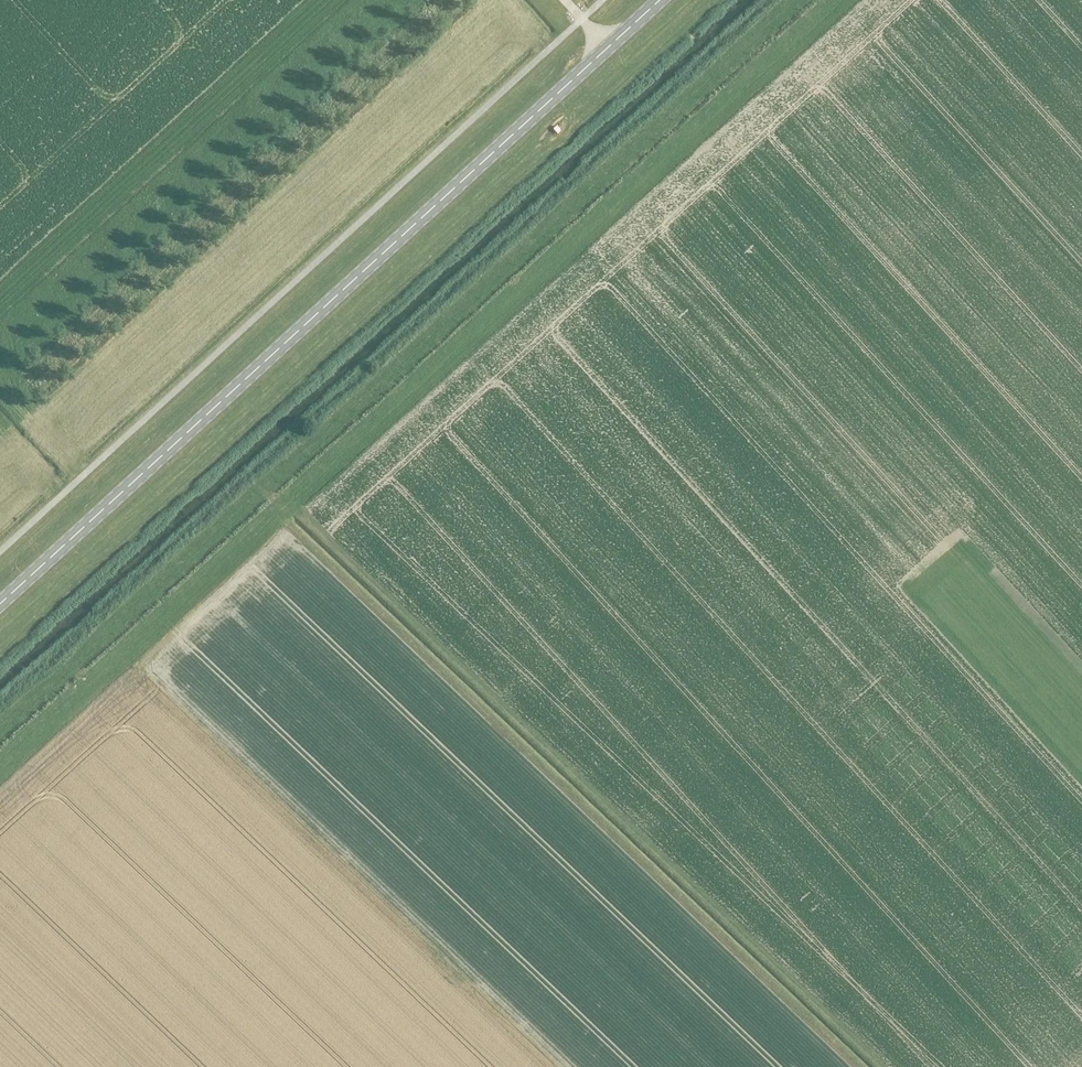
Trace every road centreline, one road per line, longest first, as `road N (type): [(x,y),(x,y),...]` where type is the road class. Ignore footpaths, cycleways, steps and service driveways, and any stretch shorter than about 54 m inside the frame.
road 1 (secondary): [(0,604),(660,0)]

